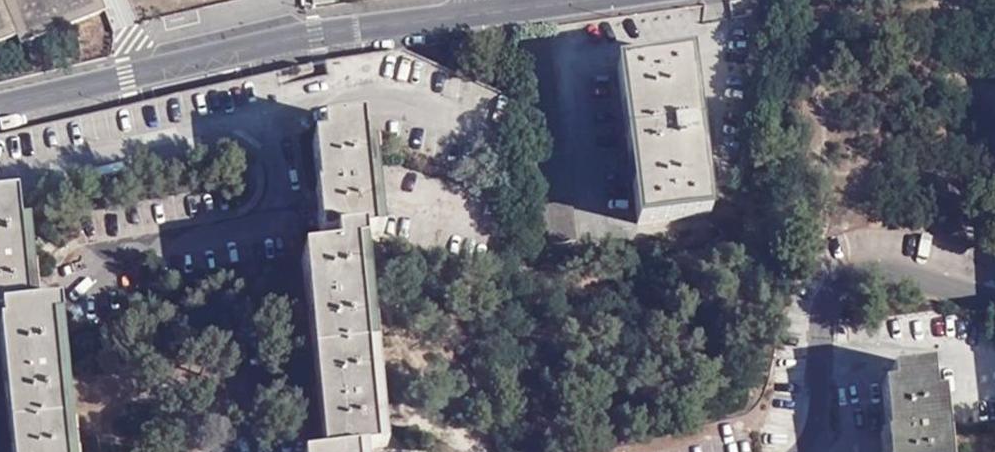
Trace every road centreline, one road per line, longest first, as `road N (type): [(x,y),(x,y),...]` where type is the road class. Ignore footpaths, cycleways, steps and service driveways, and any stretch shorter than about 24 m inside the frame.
road 1 (tertiary): [(0,106),(203,56),(542,0)]

